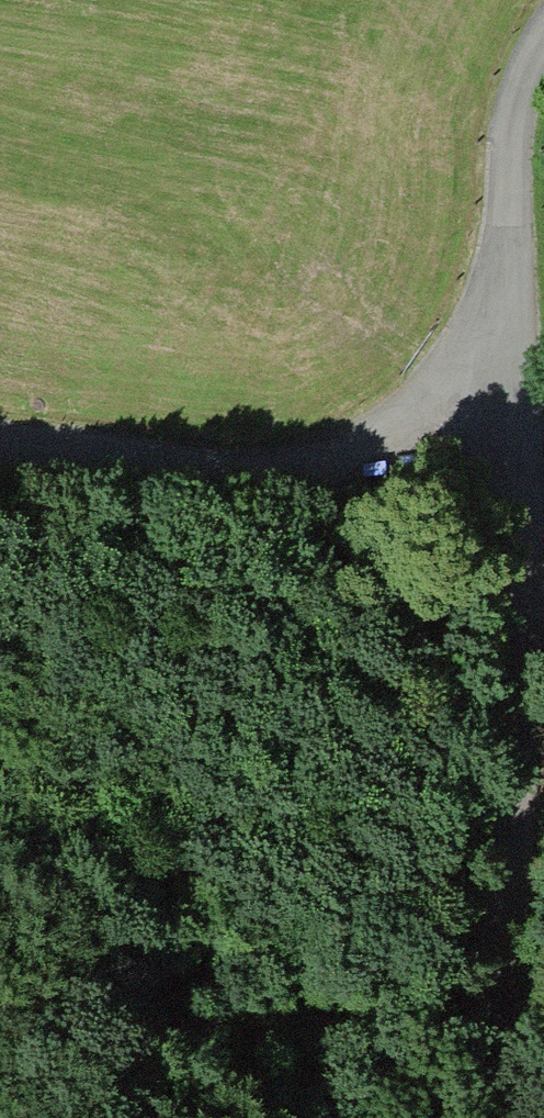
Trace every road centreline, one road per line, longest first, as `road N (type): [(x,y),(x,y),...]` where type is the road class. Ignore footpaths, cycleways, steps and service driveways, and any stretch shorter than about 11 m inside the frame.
road 1 (track): [(495,1117),(517,553),(476,368)]
road 2 (track): [(509,839),(428,606),(380,574),(311,568),(174,651)]
road 3 (track): [(0,444),(59,458),(238,472),(396,450),(454,410),(476,368)]

